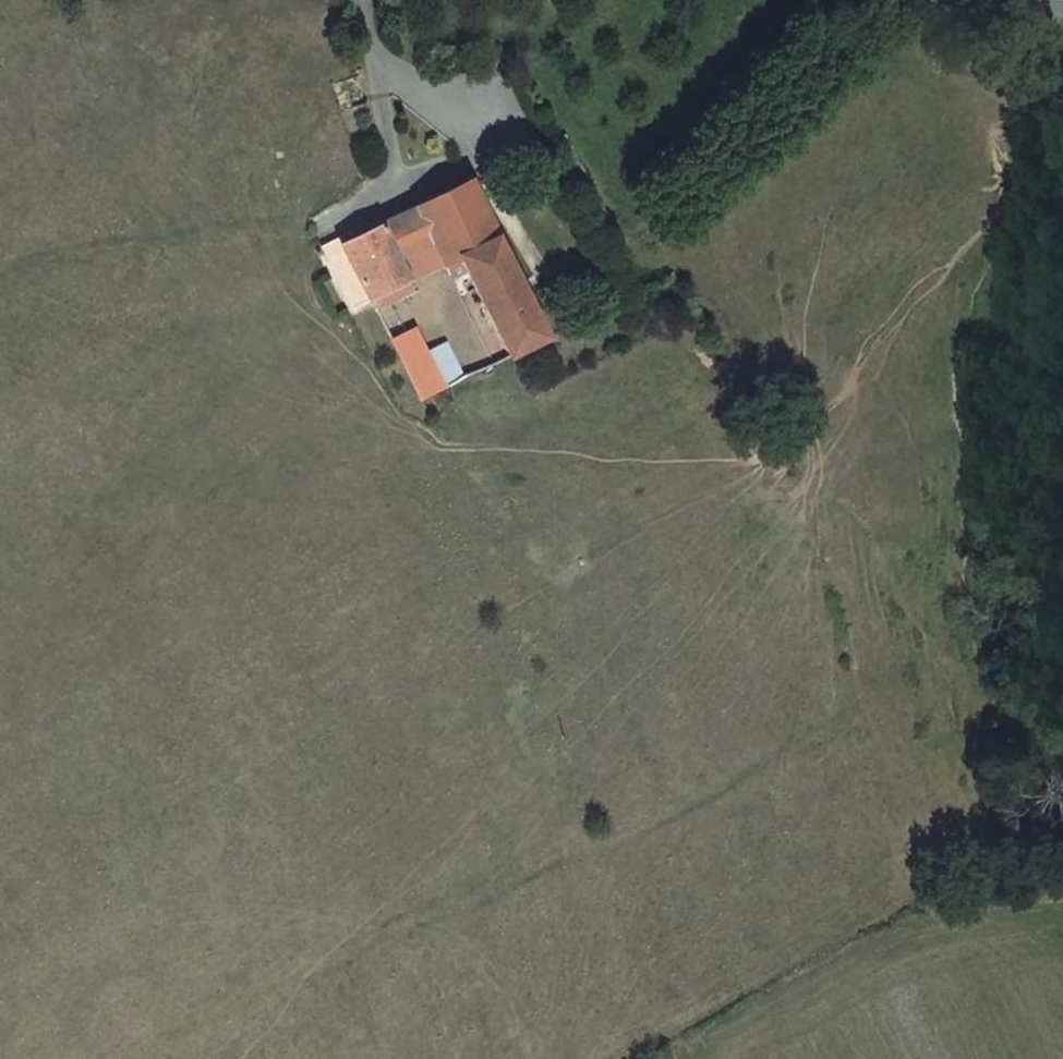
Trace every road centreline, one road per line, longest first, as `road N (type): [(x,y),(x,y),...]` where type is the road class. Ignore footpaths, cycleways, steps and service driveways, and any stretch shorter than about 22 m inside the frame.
road 1 (track): [(0,265),(37,248),(364,221),(391,199),(399,171),(361,0)]

